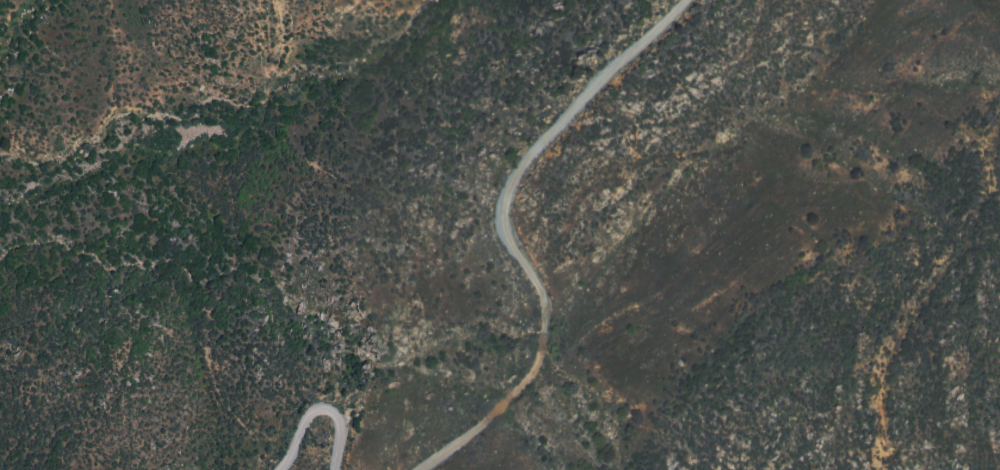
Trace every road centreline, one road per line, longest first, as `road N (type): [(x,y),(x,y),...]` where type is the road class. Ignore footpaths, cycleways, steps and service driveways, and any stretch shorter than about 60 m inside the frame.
road 1 (track): [(410,469),(522,380),(539,301),(491,237),(491,188),(698,0)]
road 2 (track): [(271,469),(304,406),(331,409),(327,469)]

